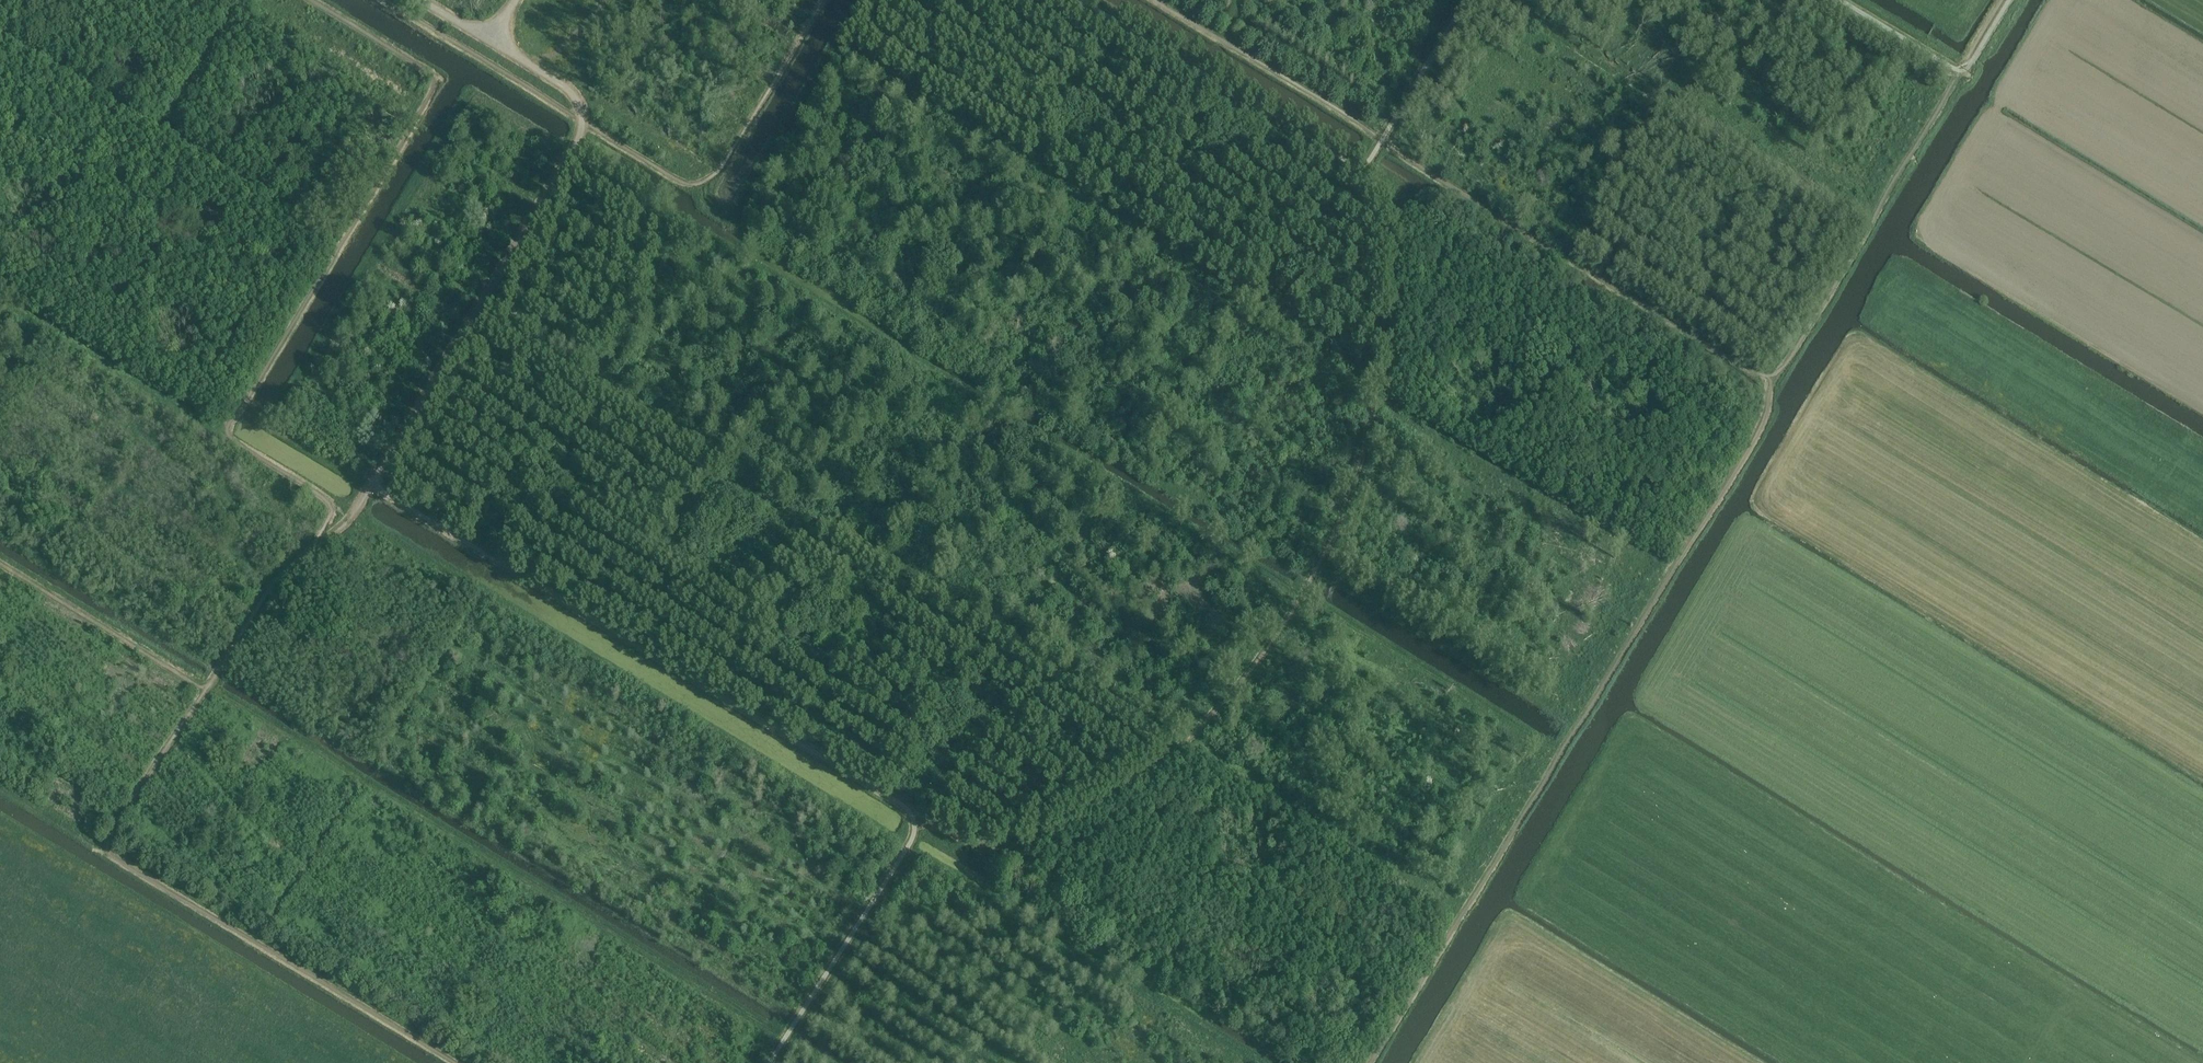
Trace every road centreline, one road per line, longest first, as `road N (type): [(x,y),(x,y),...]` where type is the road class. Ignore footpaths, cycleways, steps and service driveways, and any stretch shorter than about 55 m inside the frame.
road 1 (track): [(582,122),(385,0)]

